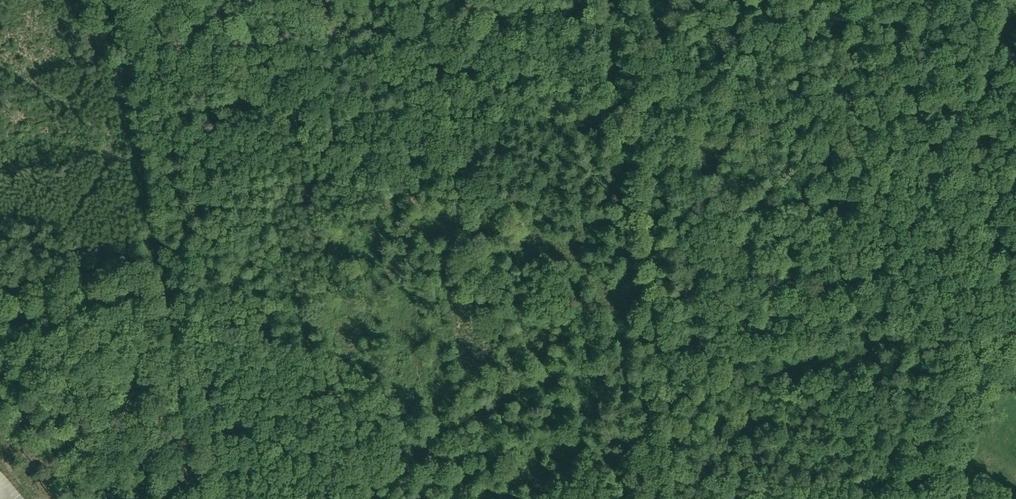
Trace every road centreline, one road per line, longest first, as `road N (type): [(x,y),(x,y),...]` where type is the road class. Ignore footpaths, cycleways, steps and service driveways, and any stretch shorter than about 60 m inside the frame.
road 1 (track): [(202,498),(114,0)]
road 2 (track): [(653,498),(609,0)]

